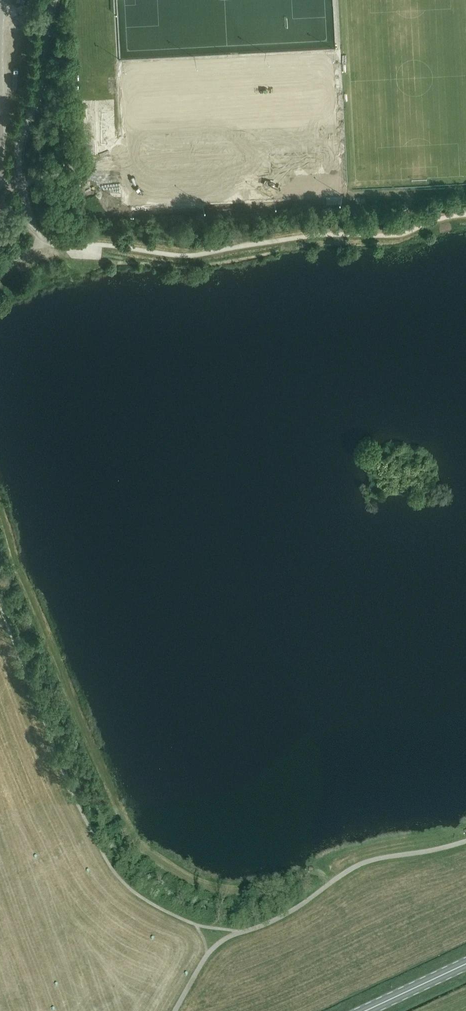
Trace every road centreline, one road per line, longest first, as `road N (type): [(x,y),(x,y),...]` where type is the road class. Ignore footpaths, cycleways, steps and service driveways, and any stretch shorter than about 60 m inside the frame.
road 1 (unclassified): [(104,245),(41,243),(23,183),(21,144),(42,86),(53,0)]

